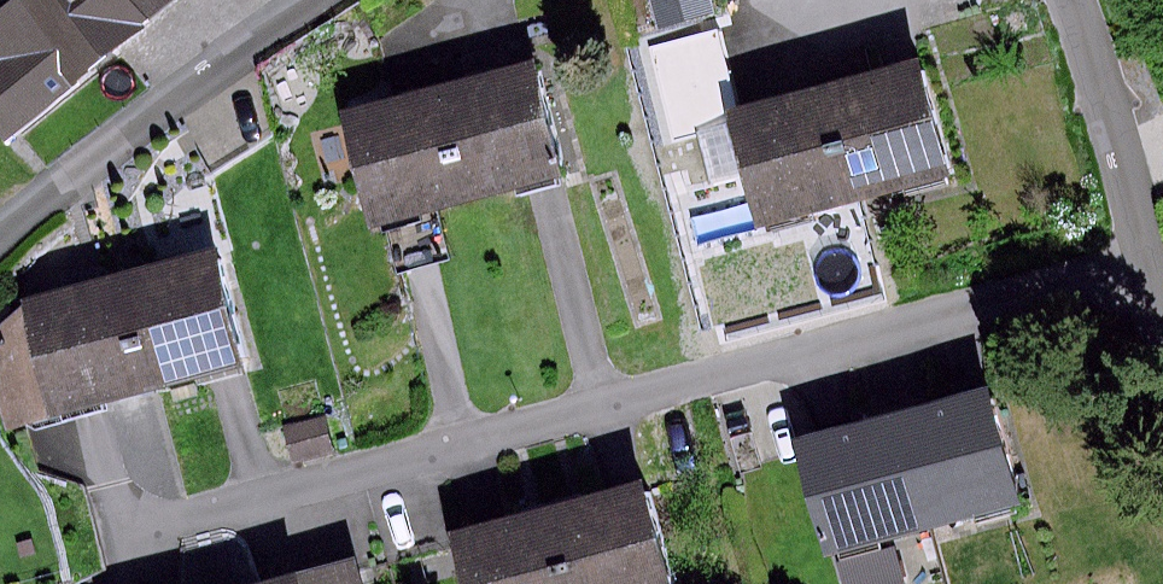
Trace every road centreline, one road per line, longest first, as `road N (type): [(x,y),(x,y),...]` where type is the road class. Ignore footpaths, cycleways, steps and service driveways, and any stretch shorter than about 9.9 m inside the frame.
road 1 (residential): [(1149,267),(121,533)]
road 2 (residential): [(333,0),(66,178),(0,241)]
road 3 (residential): [(1149,267),(1108,101),(1072,0)]

